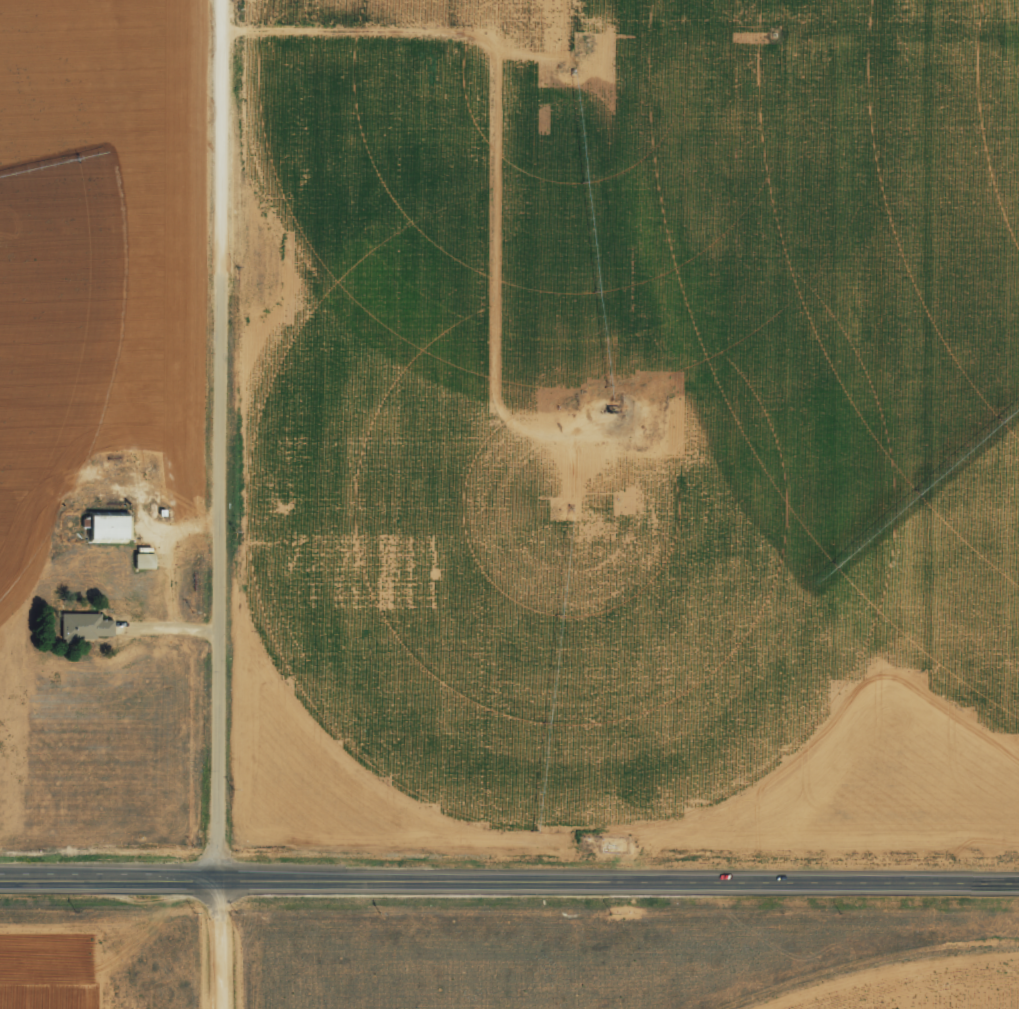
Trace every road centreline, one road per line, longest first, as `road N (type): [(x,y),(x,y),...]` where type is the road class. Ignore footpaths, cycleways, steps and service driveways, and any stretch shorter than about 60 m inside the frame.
road 1 (primary): [(1018,885),(0,884)]
road 2 (residential): [(227,1008),(243,0)]

